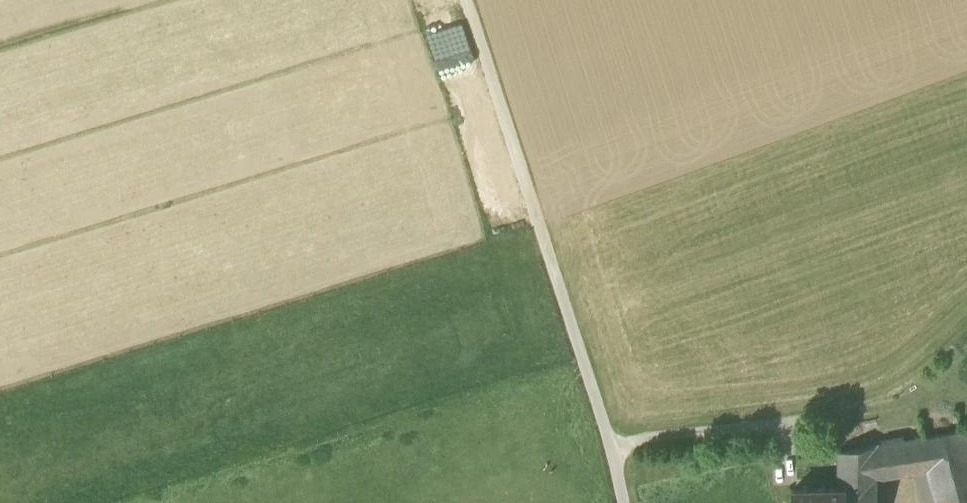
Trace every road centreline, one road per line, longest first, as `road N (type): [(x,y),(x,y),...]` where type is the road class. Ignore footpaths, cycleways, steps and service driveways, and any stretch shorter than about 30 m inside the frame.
road 1 (unclassified): [(621,502),(466,0)]

